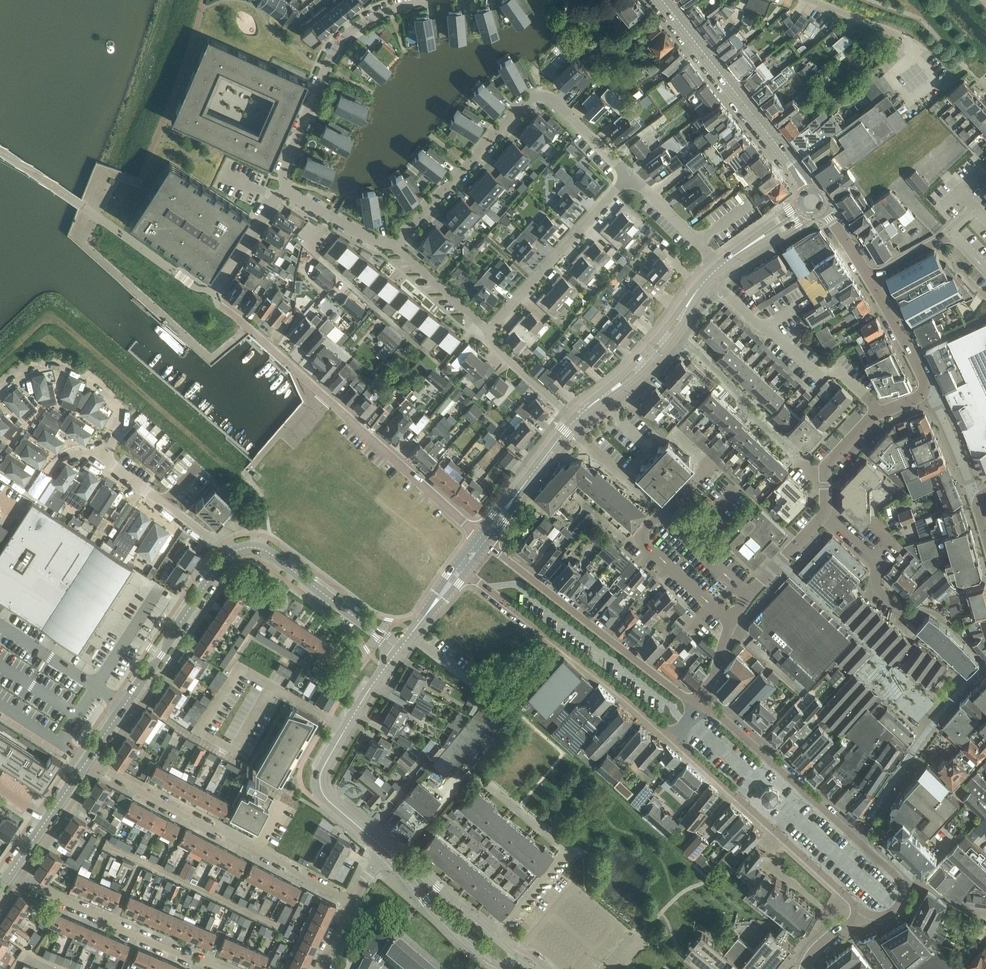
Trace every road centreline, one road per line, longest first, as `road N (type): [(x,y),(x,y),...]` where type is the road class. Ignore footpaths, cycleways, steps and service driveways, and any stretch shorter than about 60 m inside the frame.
road 1 (residential): [(630,176),(555,100),(539,94),(396,244)]
road 2 (residential): [(864,911),(882,915),(896,908),(898,879),(700,704)]
road 3 (residential): [(474,532),(249,328)]
road 4 (residential): [(354,901),(88,759)]
road 5 (residential): [(700,704),(491,546)]
road 6 (residential): [(470,574),(673,739)]
road 7 (residential): [(673,739),(864,911)]
road 8 (residential): [(423,0),(371,17),(335,50),(285,169),(286,190)]
road 9 (tertiary): [(387,849),(334,806),(320,778),(399,650)]
road 10 (tertiary): [(88,759),(230,554)]
road 11 (tertiary): [(806,190),(662,0)]
road 12 (residential): [(9,876),(223,968)]
road 13 (residential): [(482,778),(568,854),(496,939)]
road 14 (residential): [(877,413),(840,373),(814,370),(709,277)]
road 15 (residential): [(925,390),(882,296),(822,208)]
road 16 (residential): [(630,176),(491,333)]
road 17 (tertiary): [(399,650),(267,551),(230,554)]
road 18 (residential): [(102,456),(122,413),(92,375),(48,360),(0,382)]
road 19 (residential): [(921,93),(937,80),(902,35),(813,0)]
road 20 (tertiary): [(387,849),(425,900),(508,968)]
road 21 (residential): [(102,456),(230,554)]
road 22 (residential): [(825,514),(874,558),(876,587),(922,620)]
road 23 (residential): [(662,516),(643,537),(648,546),(731,622)]
road 24 (tertiary): [(496,939),(387,849)]
road 25 (residential): [(491,333),(396,244)]
road 26 (residential): [(721,266),(630,176)]
road 27 (unclassified): [(980,503),(925,390)]
road 28 (residential): [(286,190),(375,242),(396,244)]
road 29 (residential): [(575,419),(496,349),(491,333)]
road 30 (residential): [(825,514),(827,465),(877,413)]
road 31 (tertiary): [(605,394),(649,367),(685,308)]

